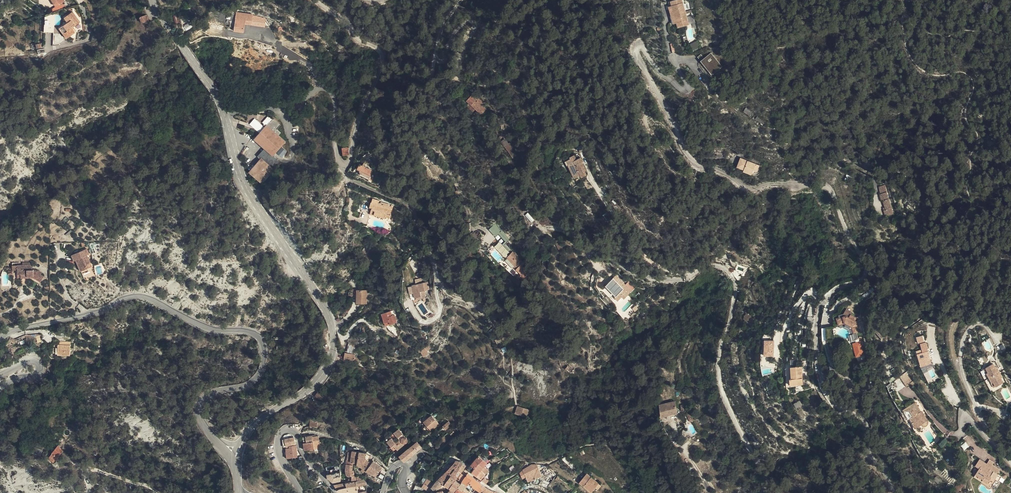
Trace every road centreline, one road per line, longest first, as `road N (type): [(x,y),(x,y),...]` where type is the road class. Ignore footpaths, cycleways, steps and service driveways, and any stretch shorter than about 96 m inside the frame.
road 1 (tertiary): [(0,341),(133,296),(210,330),(251,332),(263,342),(261,372),(242,387),(206,396),(199,407),(211,437),(237,451)]
road 2 (tertiary): [(237,451),(263,418),(321,378),(334,342),(327,312),(246,187),(225,115)]
road 3 (residential): [(763,492),(766,473),(720,378),(734,279),(720,268),(687,279),(645,276),(593,250),(598,269)]
road 4 (unclassified): [(225,115),(296,104),(327,88),(336,155),(350,162),(384,64),(346,19),(314,0)]
road 5 (track): [(437,279),(485,313),(510,348),(515,405)]
road 6 (residential): [(336,492),(302,452),(297,432),(287,429),(280,454),(301,492)]
road 7 (track): [(552,463),(586,445),(604,445),(652,492)]

